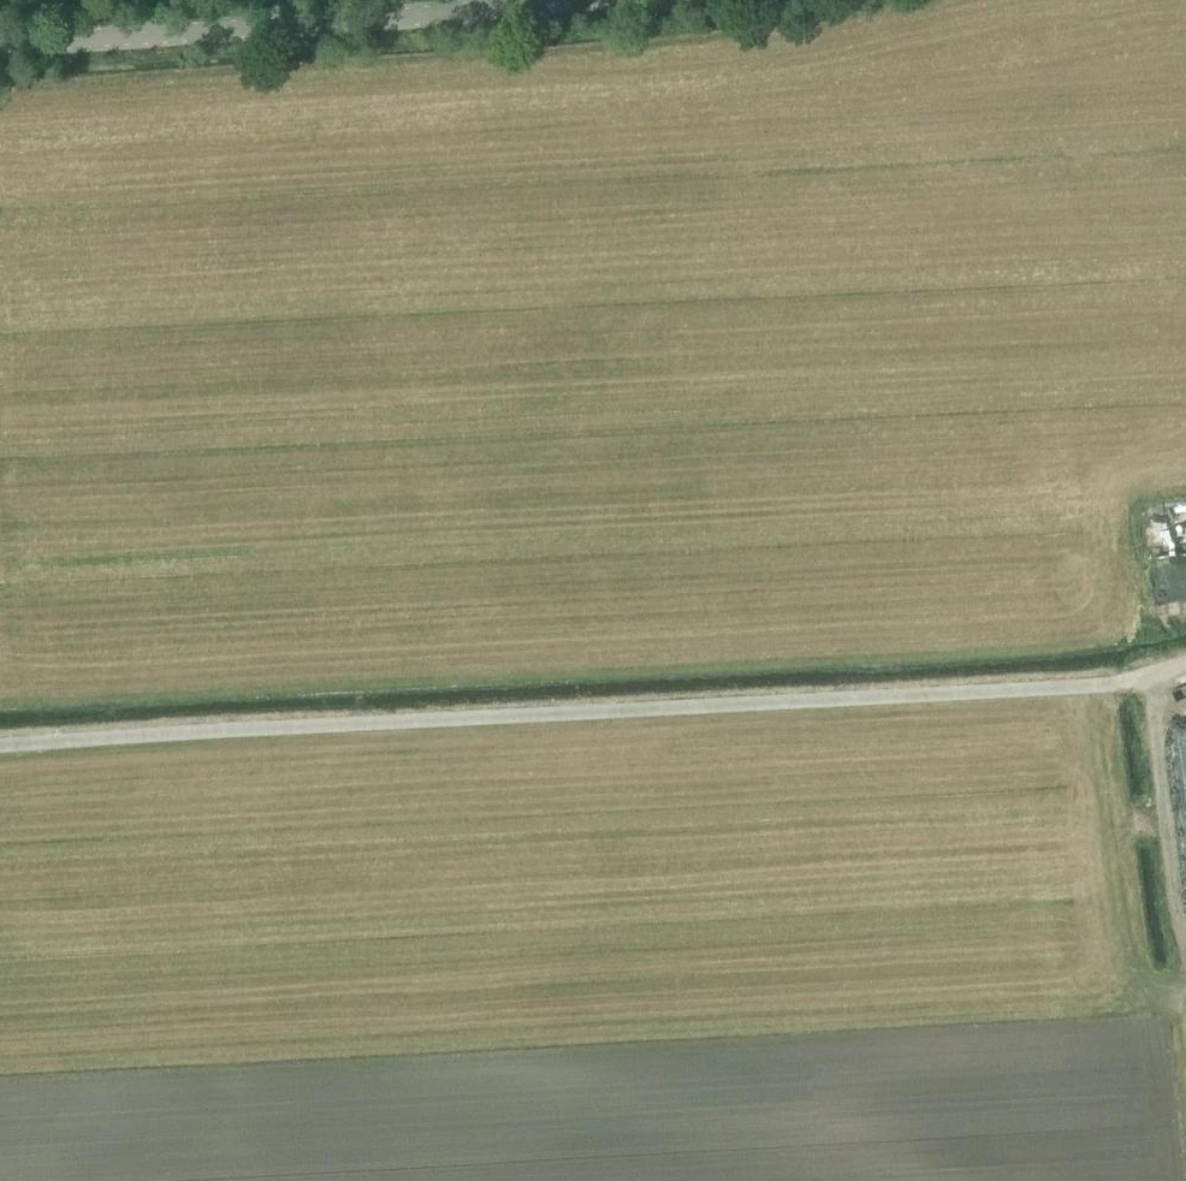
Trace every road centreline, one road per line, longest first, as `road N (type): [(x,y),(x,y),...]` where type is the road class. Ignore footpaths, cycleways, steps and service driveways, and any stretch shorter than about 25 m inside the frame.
road 1 (track): [(0,745),(1111,685),(1185,670)]
road 2 (secondary): [(0,42),(563,0)]
road 3 (track): [(1153,676),(1185,941)]

